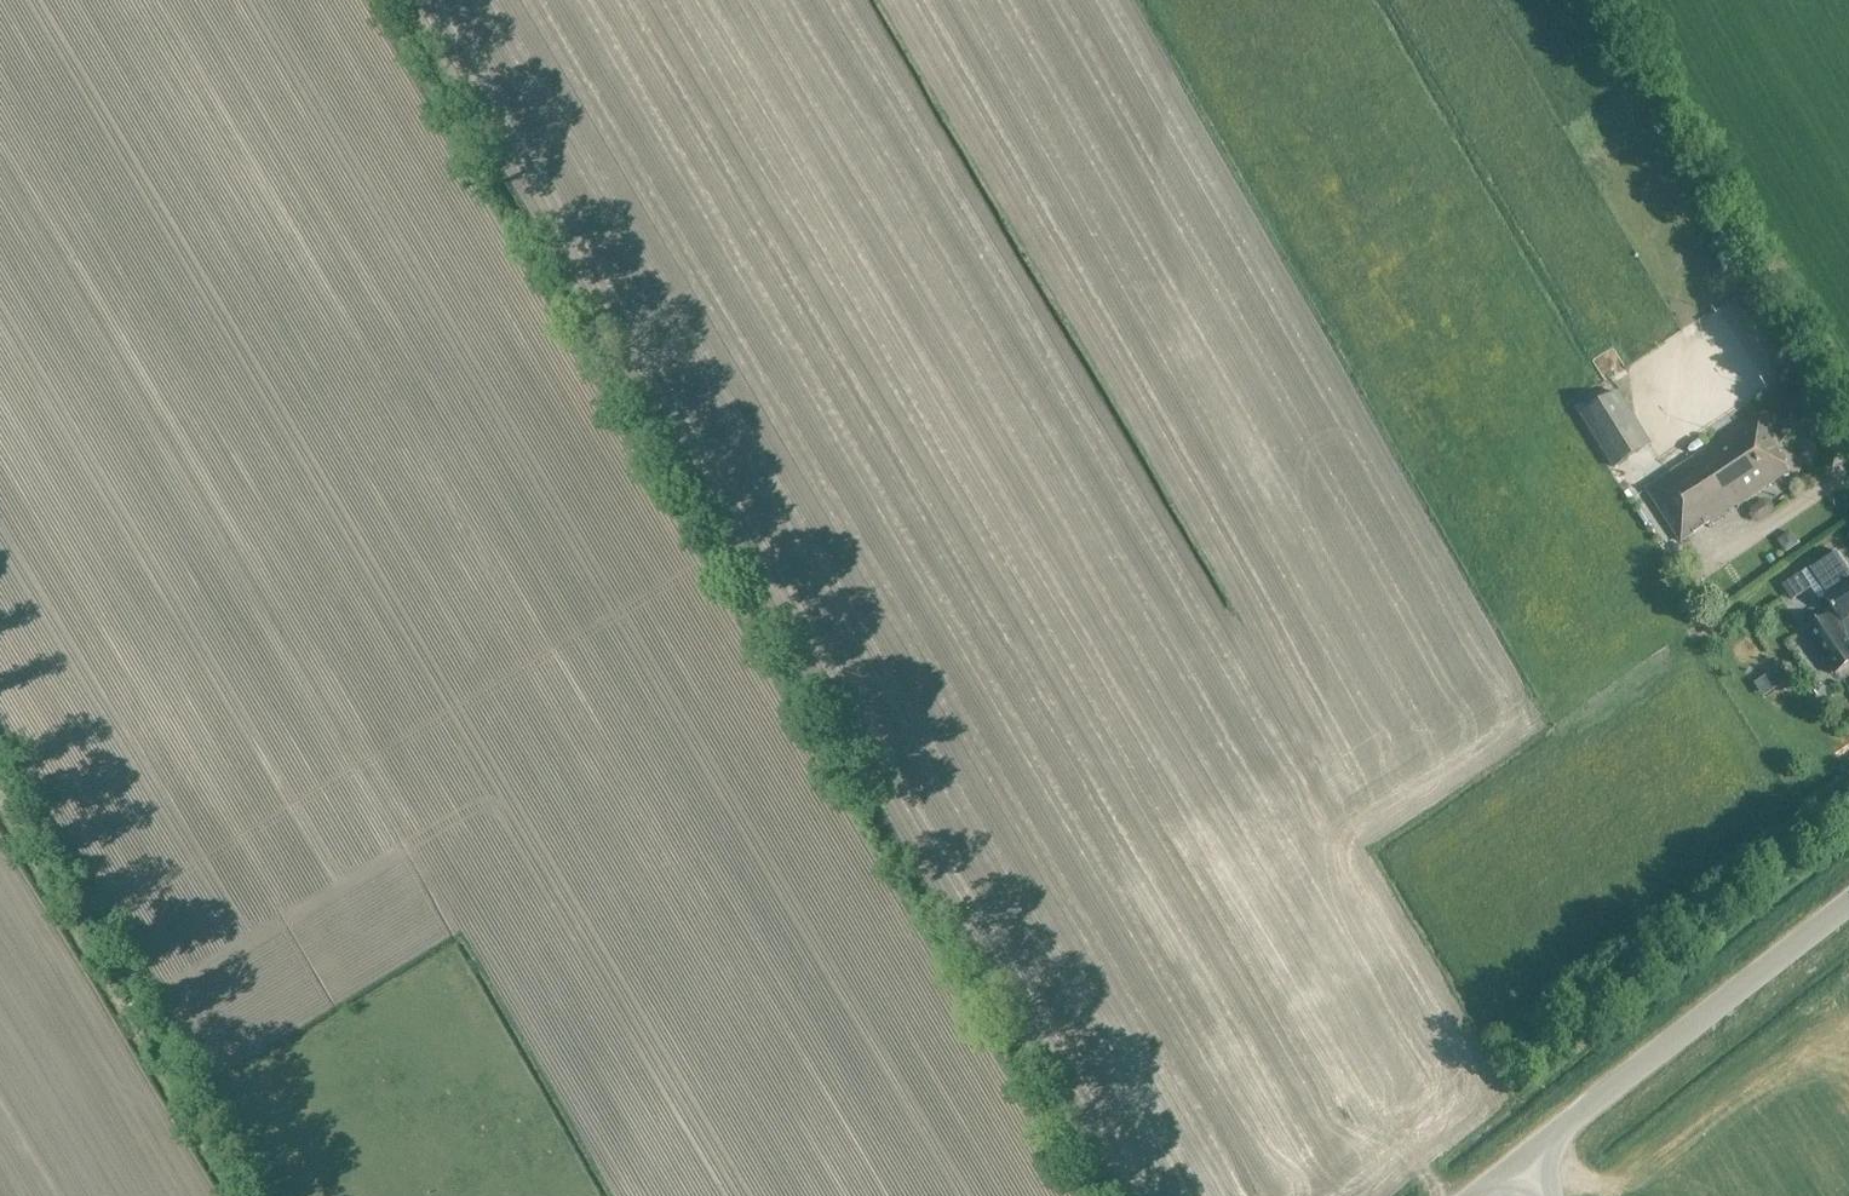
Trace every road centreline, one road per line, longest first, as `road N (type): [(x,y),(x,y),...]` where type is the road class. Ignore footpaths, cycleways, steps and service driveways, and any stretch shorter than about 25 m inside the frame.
road 1 (unclassified): [(1523,1158),(1848,906)]

